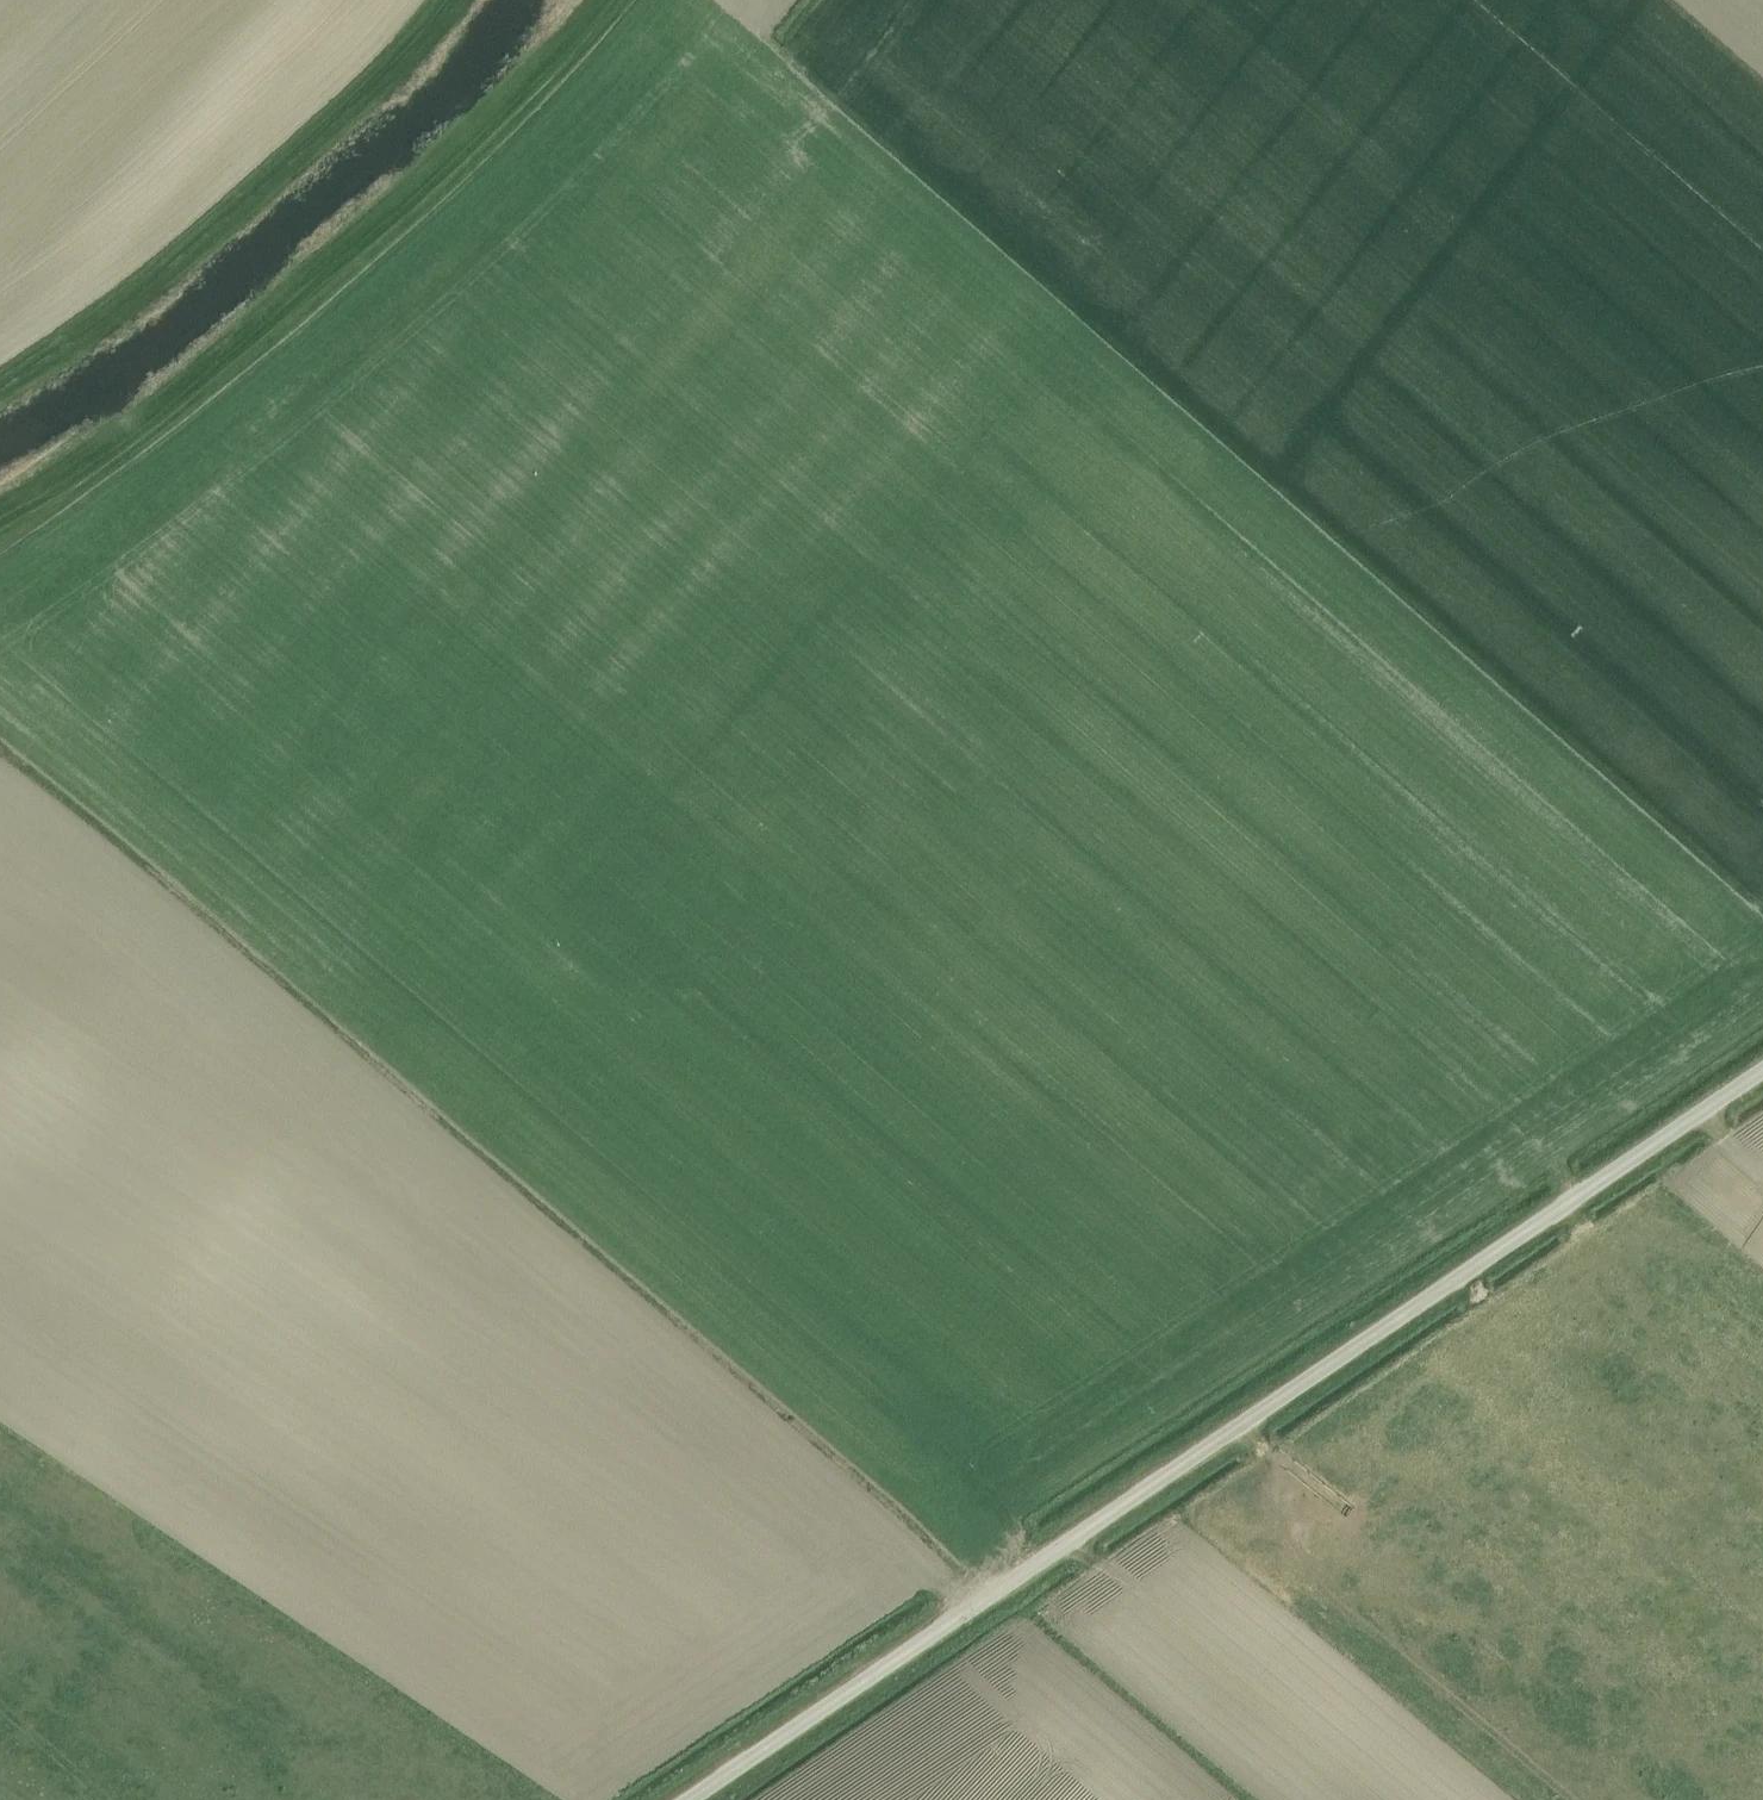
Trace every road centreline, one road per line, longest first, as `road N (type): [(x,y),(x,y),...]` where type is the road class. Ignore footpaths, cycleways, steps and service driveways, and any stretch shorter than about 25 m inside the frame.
road 1 (unclassified): [(687,1799),(1762,1069)]

